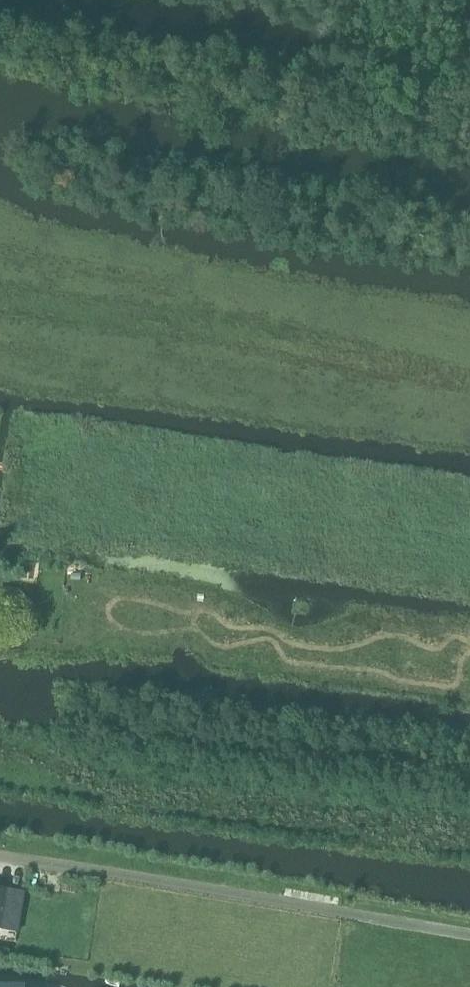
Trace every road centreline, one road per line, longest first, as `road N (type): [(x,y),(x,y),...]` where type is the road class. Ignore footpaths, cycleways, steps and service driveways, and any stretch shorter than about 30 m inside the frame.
road 1 (unclassified): [(469,933),(0,855)]

